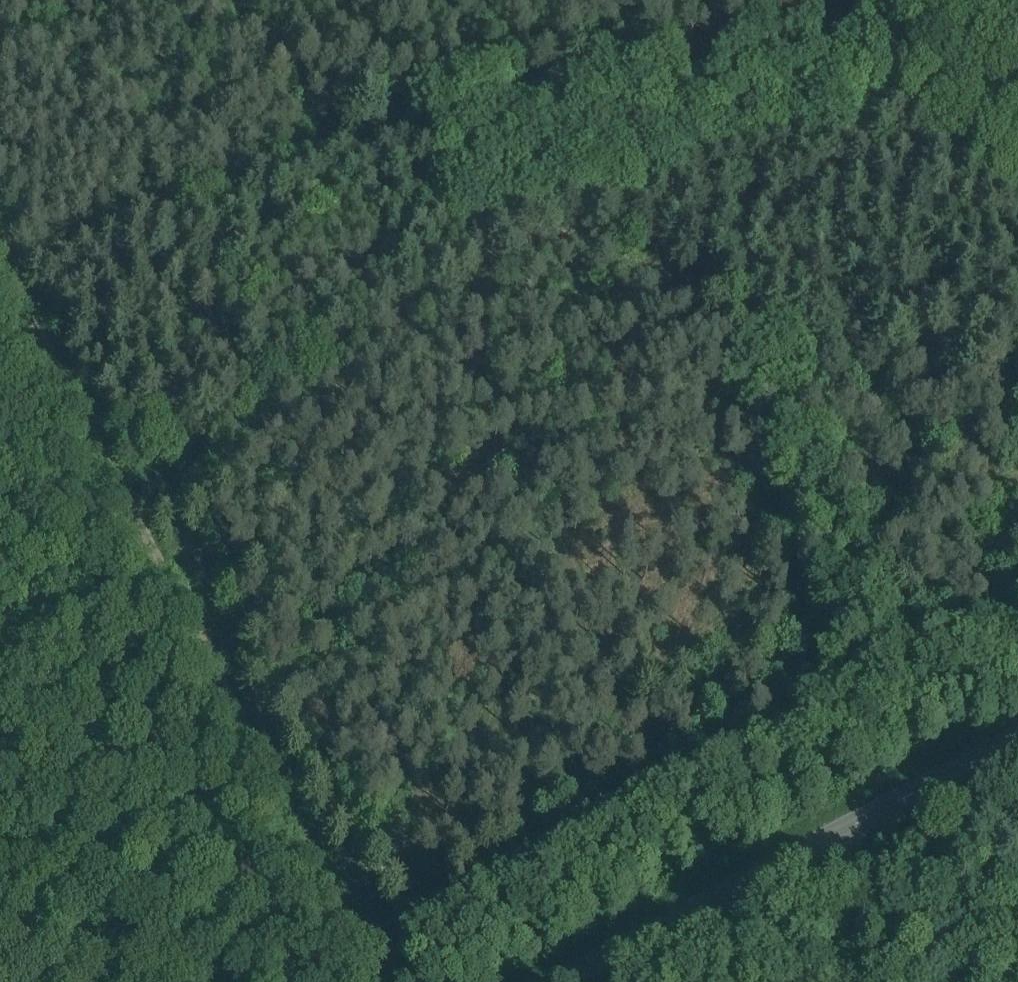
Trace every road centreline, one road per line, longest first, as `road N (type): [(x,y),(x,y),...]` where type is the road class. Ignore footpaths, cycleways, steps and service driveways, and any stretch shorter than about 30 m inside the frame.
road 1 (track): [(379,981),(0,268)]
road 2 (secondary): [(558,981),(1017,737)]

